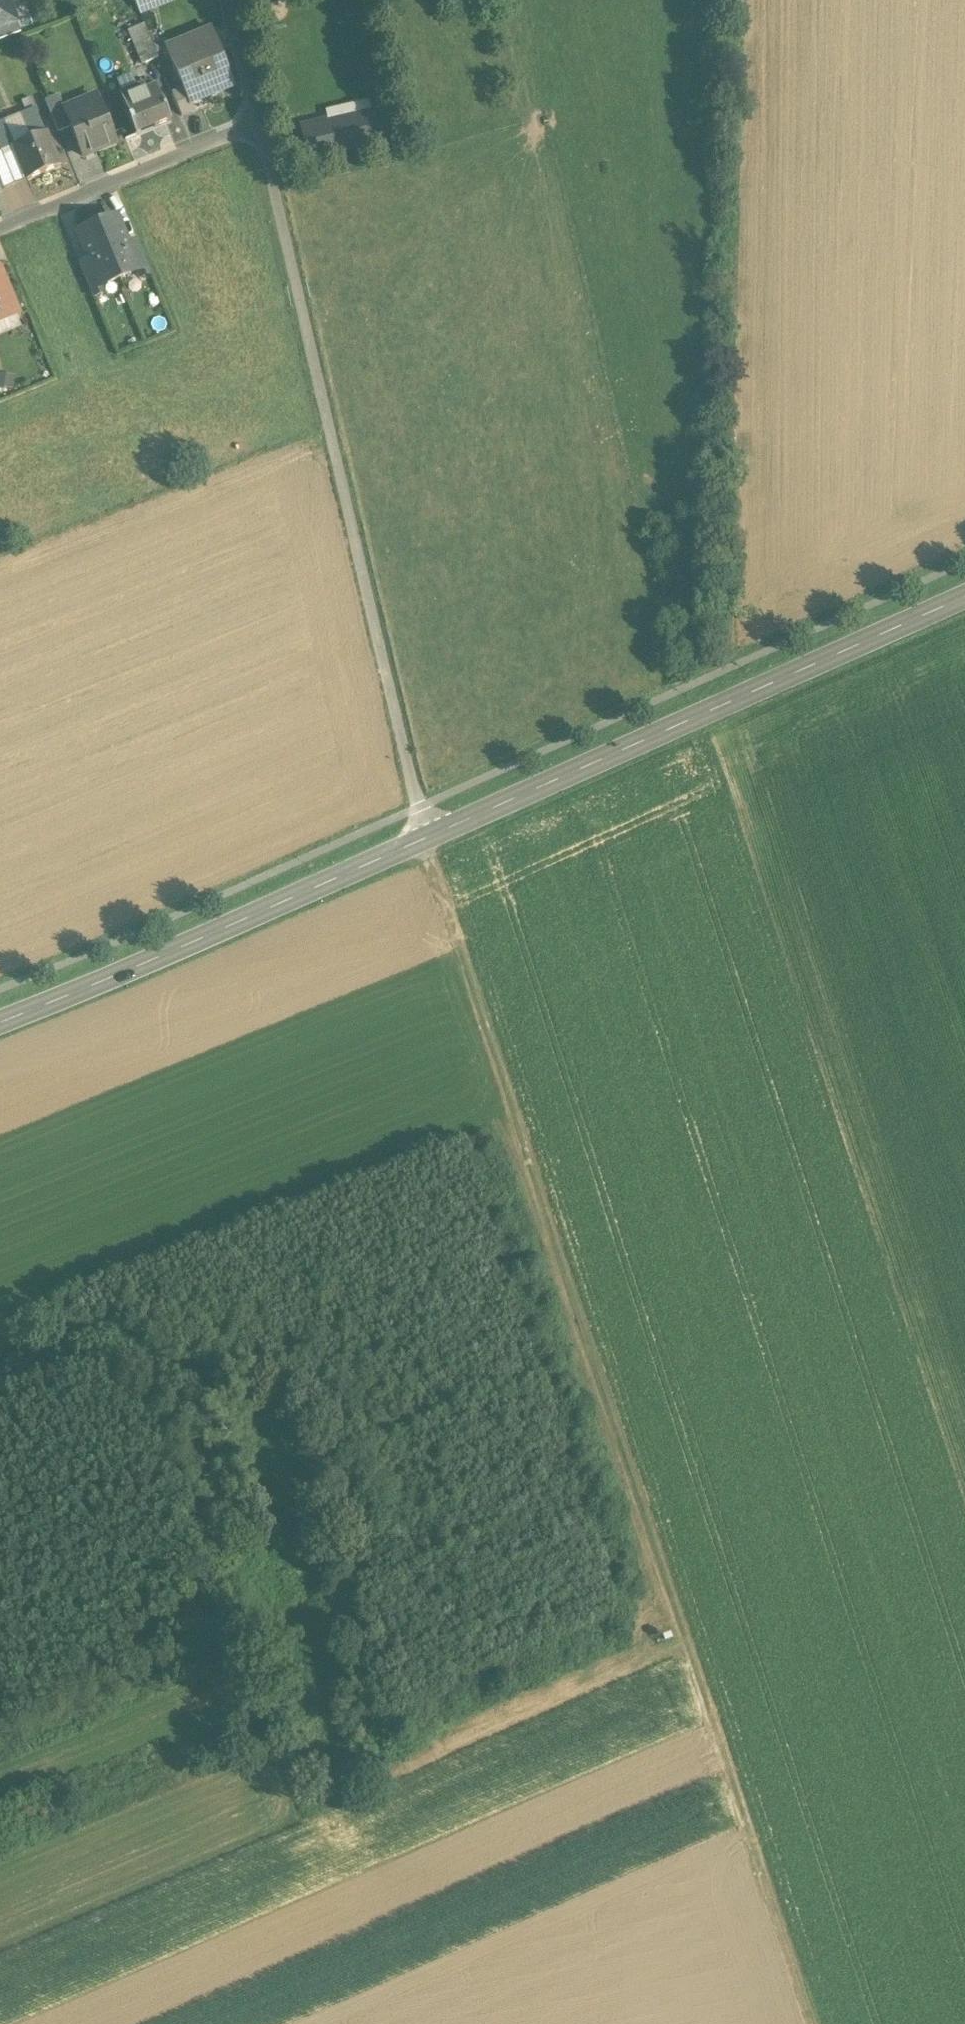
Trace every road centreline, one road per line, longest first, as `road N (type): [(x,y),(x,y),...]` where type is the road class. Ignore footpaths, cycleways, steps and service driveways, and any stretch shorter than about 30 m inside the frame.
road 1 (track): [(811,2023),(418,810)]
road 2 (tertiary): [(964,597),(0,1022)]
road 3 (track): [(687,1644),(351,1794),(275,1417)]
road 4 (track): [(259,122),(418,810)]
road 5 (residential): [(0,226),(259,122),(231,0)]

